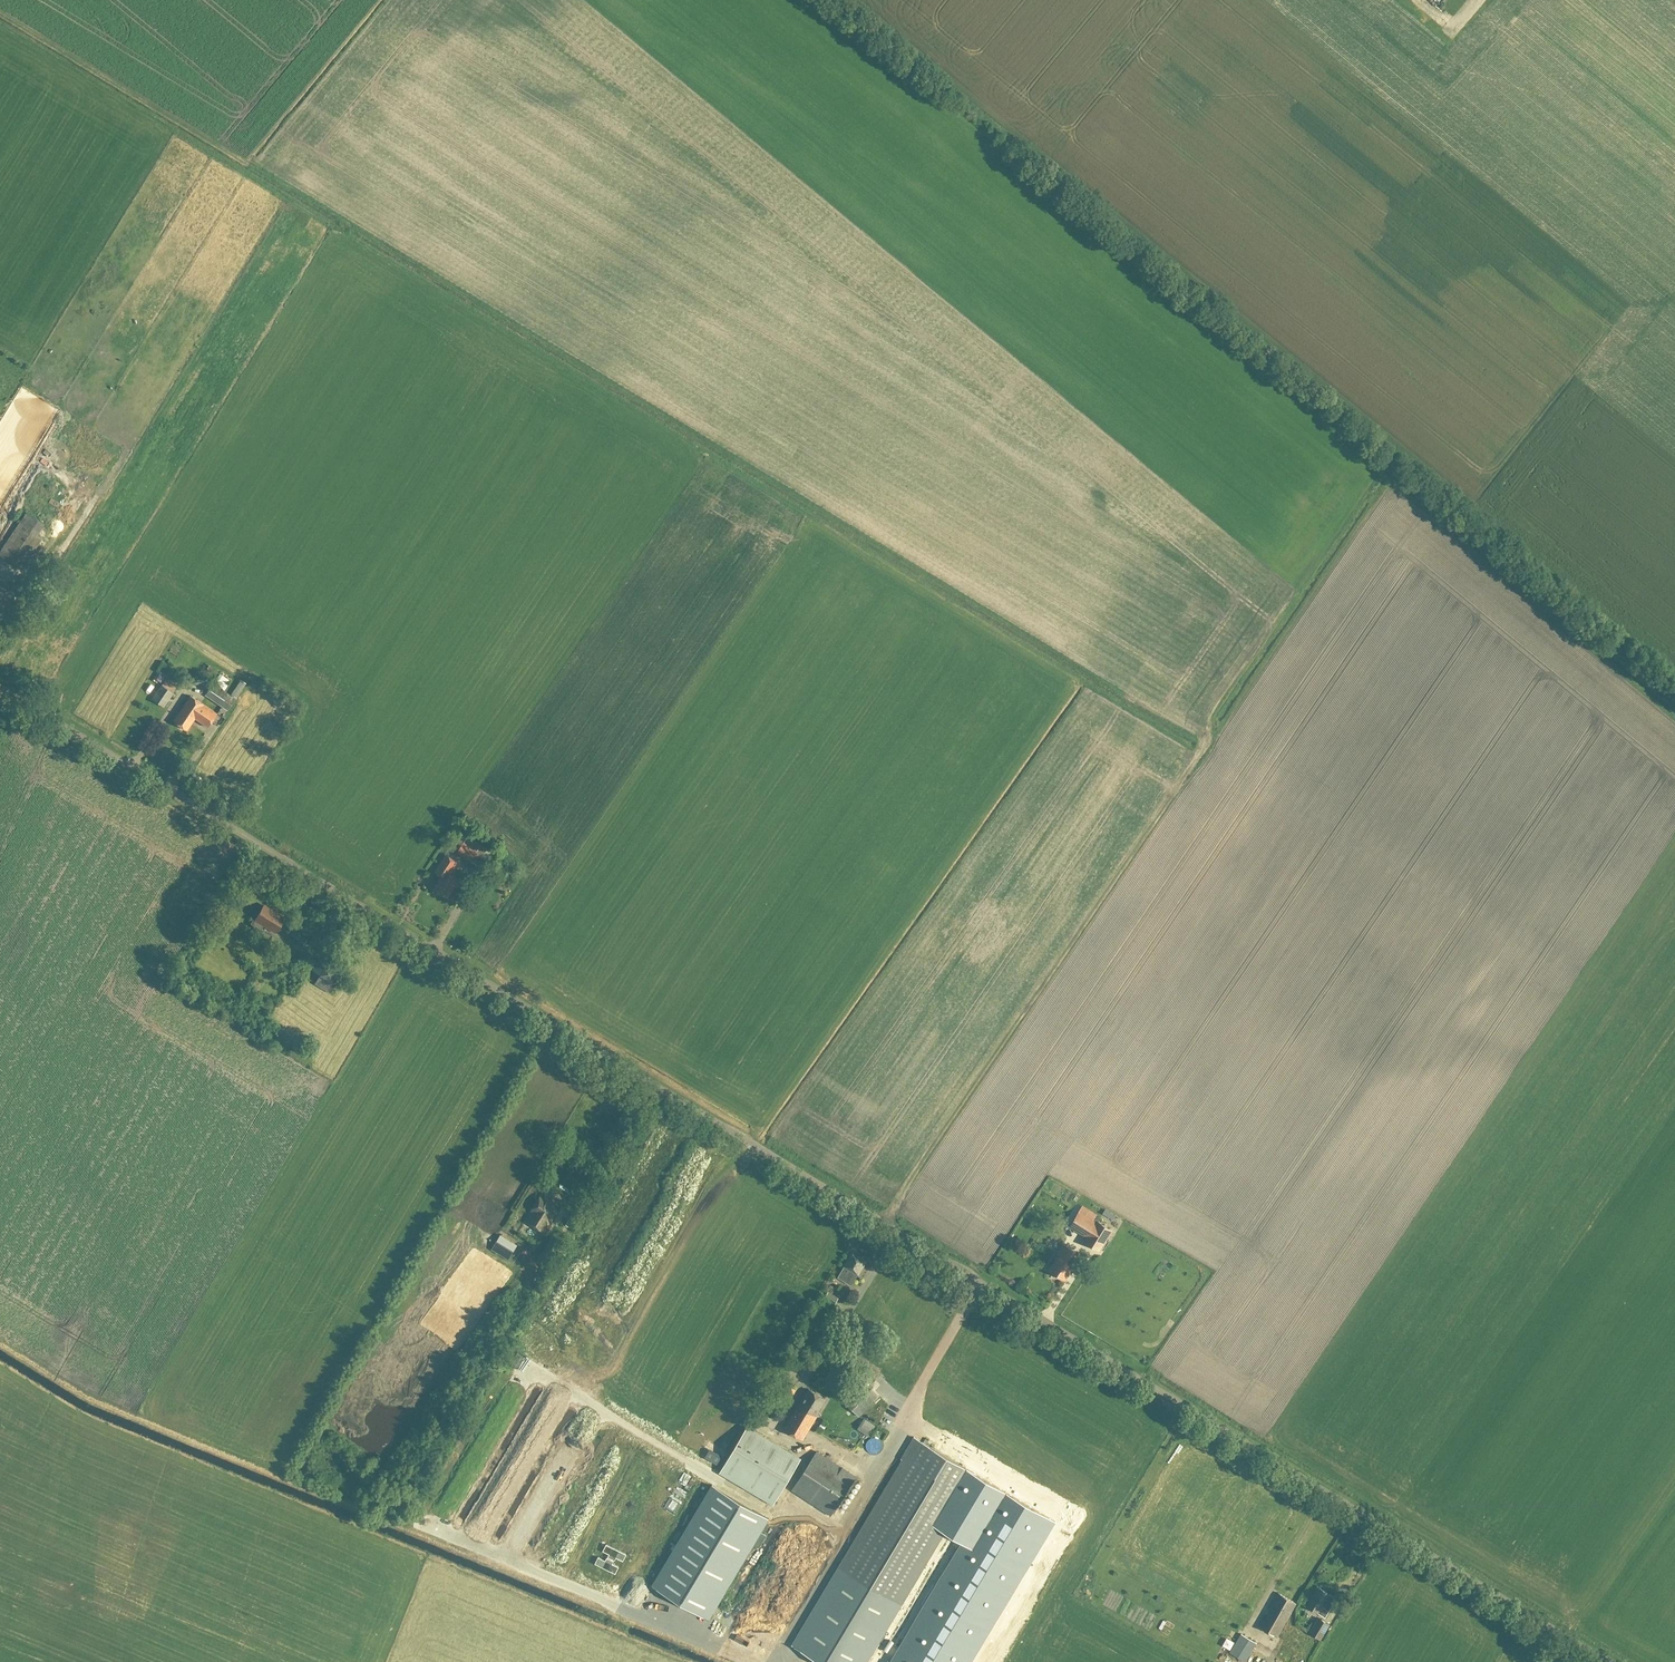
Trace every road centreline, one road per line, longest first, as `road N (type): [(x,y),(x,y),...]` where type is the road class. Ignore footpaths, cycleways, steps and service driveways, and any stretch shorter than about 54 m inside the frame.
road 1 (unclassified): [(1608,1661),(1187,1416),(0,697)]
road 2 (track): [(878,1230),(1195,758),(1210,711),(1328,543)]

